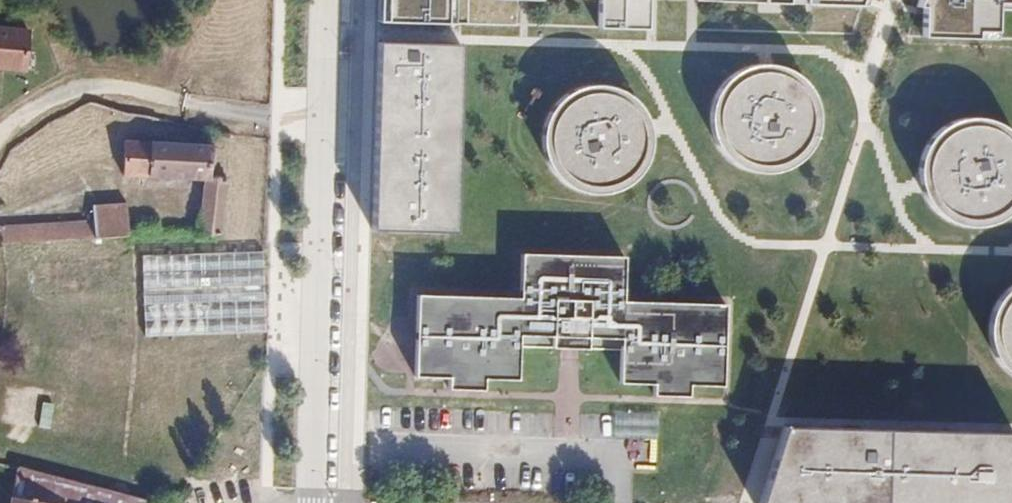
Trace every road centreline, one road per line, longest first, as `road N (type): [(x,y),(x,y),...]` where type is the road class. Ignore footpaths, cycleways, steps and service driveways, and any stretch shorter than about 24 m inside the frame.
road 1 (residential): [(324,0),(311,502)]

